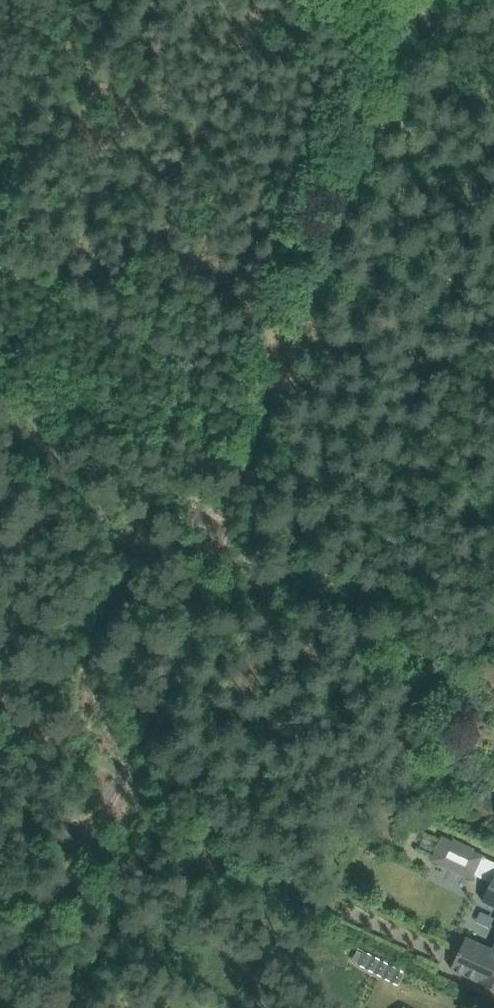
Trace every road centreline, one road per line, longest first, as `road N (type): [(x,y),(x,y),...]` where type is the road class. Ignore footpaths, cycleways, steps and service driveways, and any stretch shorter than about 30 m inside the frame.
road 1 (track): [(0,396),(55,426),(65,472),(36,529),(0,558)]
road 2 (track): [(107,767),(0,703)]

